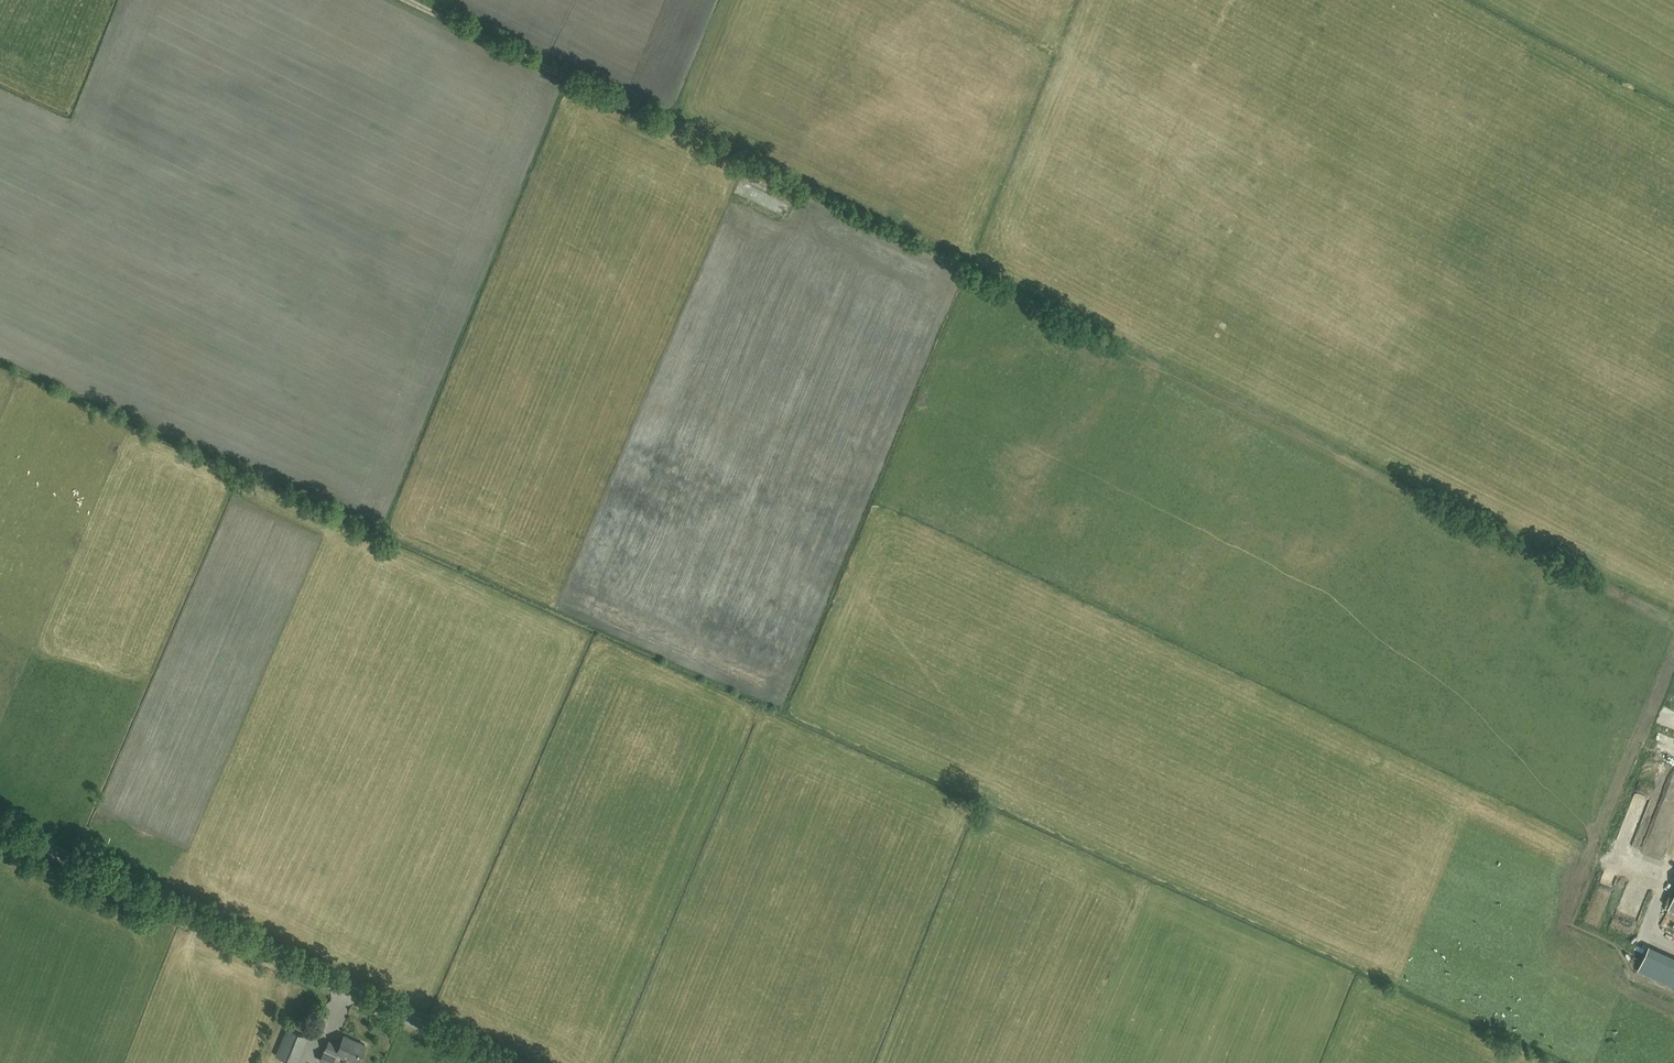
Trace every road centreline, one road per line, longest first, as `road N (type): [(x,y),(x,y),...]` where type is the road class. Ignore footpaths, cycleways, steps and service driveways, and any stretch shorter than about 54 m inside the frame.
road 1 (track): [(1673,621),(409,0)]
road 2 (unclassified): [(500,1062),(0,826)]

